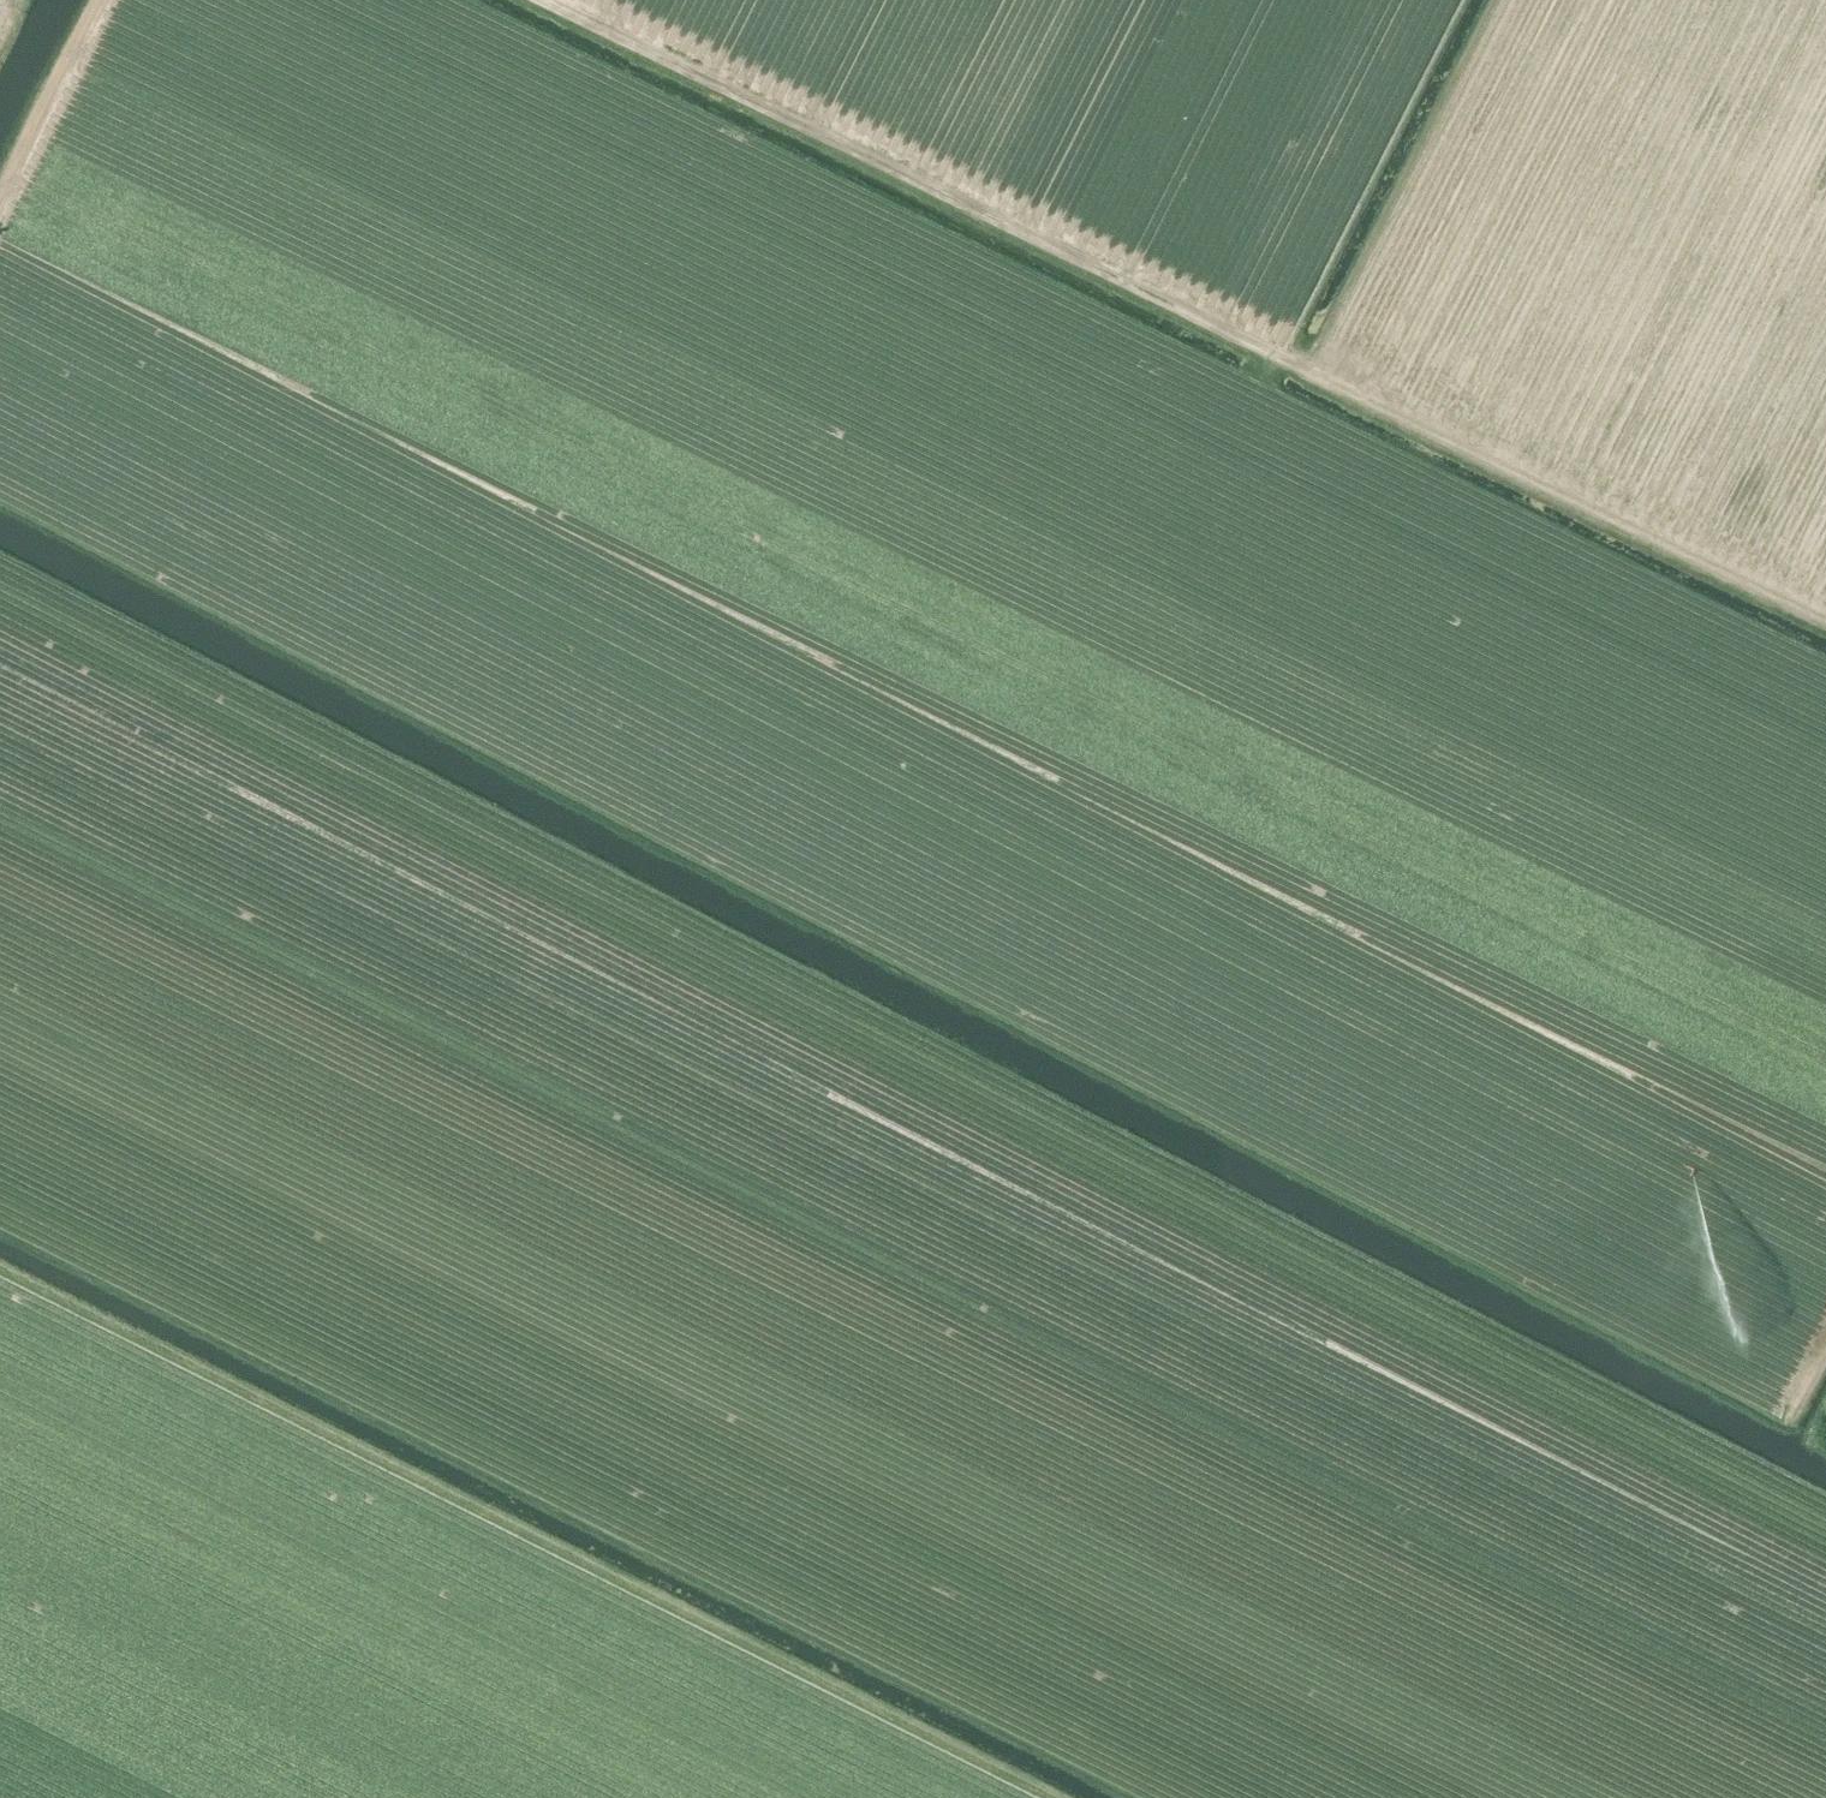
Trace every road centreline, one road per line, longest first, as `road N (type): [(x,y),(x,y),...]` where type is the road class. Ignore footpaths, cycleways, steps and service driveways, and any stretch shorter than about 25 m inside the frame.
road 1 (track): [(1825,617),(547,0)]
road 2 (track): [(0,1269),(1052,1797)]
road 3 (track): [(101,0),(0,205)]

